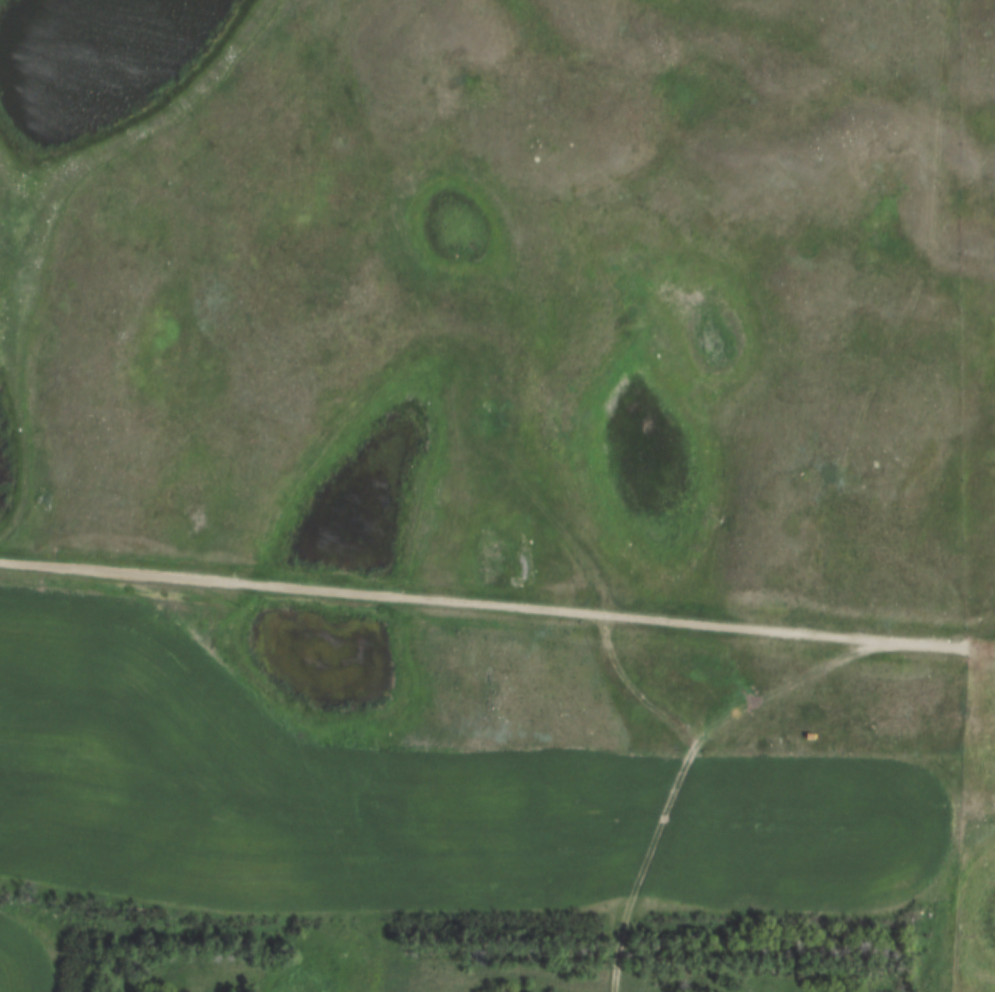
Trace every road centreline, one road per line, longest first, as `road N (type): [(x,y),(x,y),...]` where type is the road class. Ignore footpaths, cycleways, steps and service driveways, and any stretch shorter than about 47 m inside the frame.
road 1 (track): [(877,636),(697,735),(625,906),(611,991)]

